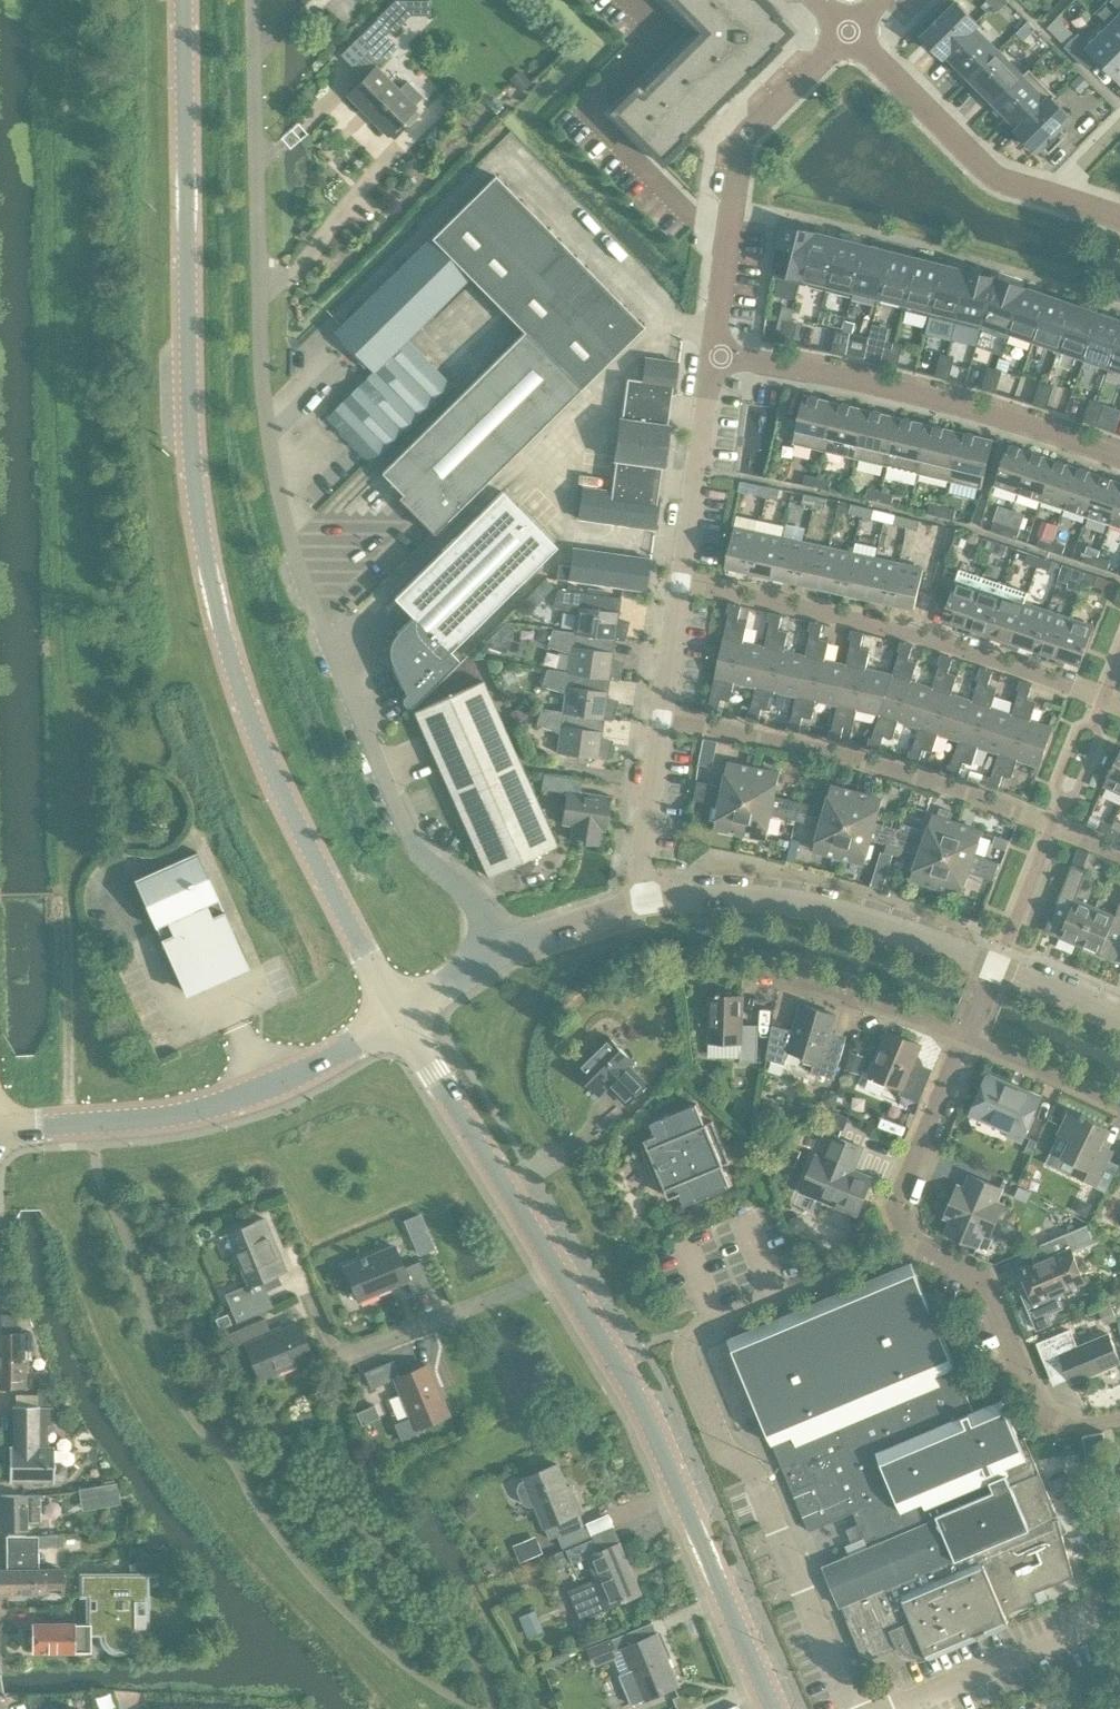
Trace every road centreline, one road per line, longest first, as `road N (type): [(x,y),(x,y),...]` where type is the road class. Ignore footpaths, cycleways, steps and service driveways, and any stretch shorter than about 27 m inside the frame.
road 1 (track): [(77,1124),(49,0)]
road 2 (secondary): [(399,1013),(277,786),(232,665),(206,562),(190,424),(182,0)]
road 3 (unclassified): [(498,949),(478,907),(414,851),(289,551),(260,380),(253,0)]
road 4 (secondary): [(774,1708),(636,1397),(399,1013)]
road 5 (residential): [(1119,1419),(1068,1429),(1040,1408),(987,1286),(913,1252),(894,1208),(965,1038)]
road 6 (residential): [(852,1708),(702,1352),(718,1325),(779,1299)]
road 7 (residential): [(661,719),(937,784),(1119,857)]
road 8 (residential): [(1119,705),(921,637),(681,585)]
road 9 (tertiary): [(399,1013),(344,1049),(227,1102),(159,1117),(0,1128)]
road 10 (residential): [(1119,457),(912,394),(711,354)]
road 11 (residential): [(711,354),(744,134),(847,33)]
road 12 (residential): [(995,967),(824,909),(763,899),(646,901)]
road 13 (residential): [(847,33),(999,177),(1119,222)]
road 14 (residential): [(681,585),(711,354)]
road 15 (residential): [(965,1038),(810,987),(750,979)]
road 16 (residential): [(646,901),(661,719)]
road 17 (residential): [(1119,1106),(965,1038)]
road 18 (residential): [(646,901),(498,949)]
road 19 (residential): [(661,719),(681,585)]
road 20 (residential): [(1119,1021),(995,967)]

